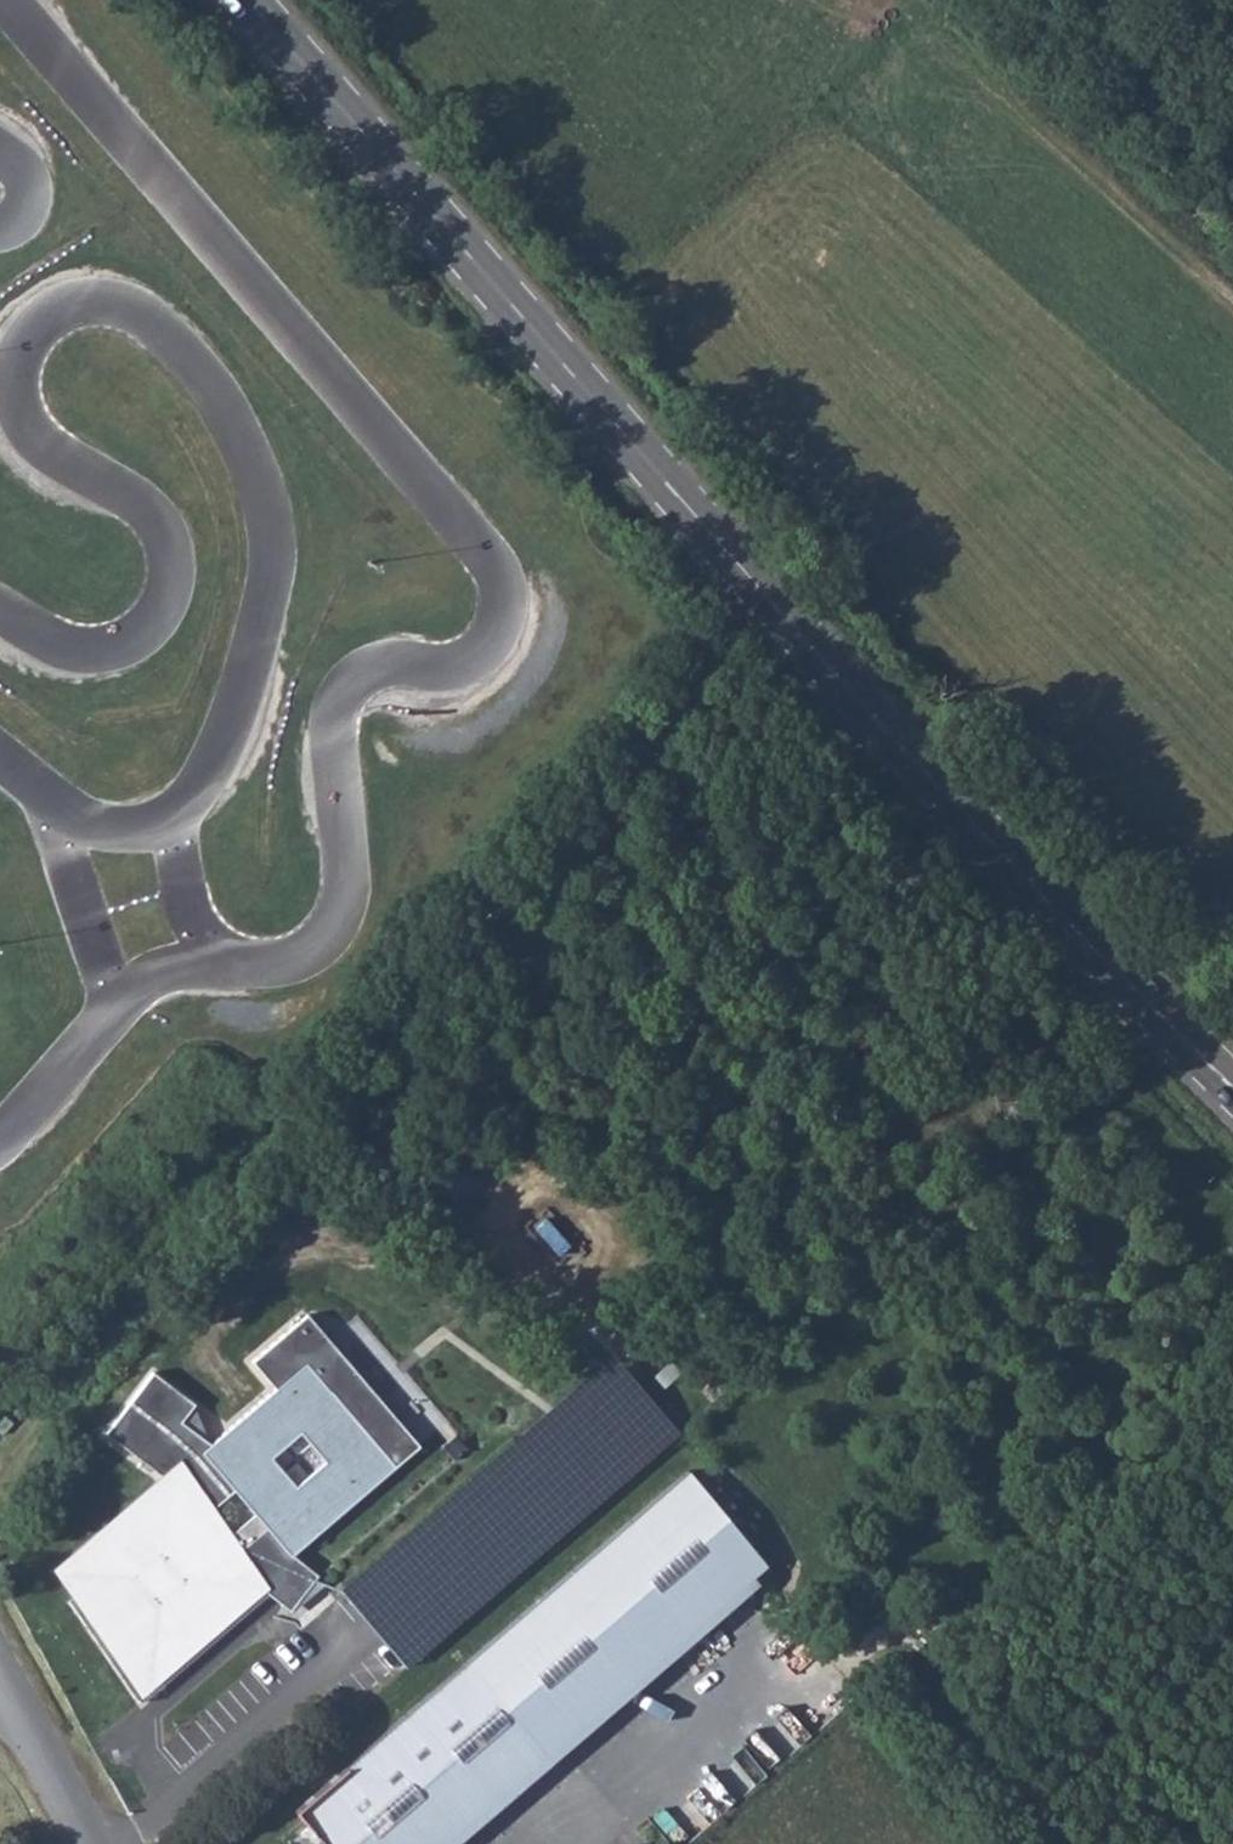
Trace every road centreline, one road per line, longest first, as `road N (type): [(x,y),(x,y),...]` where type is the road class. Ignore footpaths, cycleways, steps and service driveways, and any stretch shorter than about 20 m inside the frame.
road 1 (primary): [(1232,1087),(882,727),(247,0)]
road 2 (unclassified): [(91,1843),(0,1689)]

